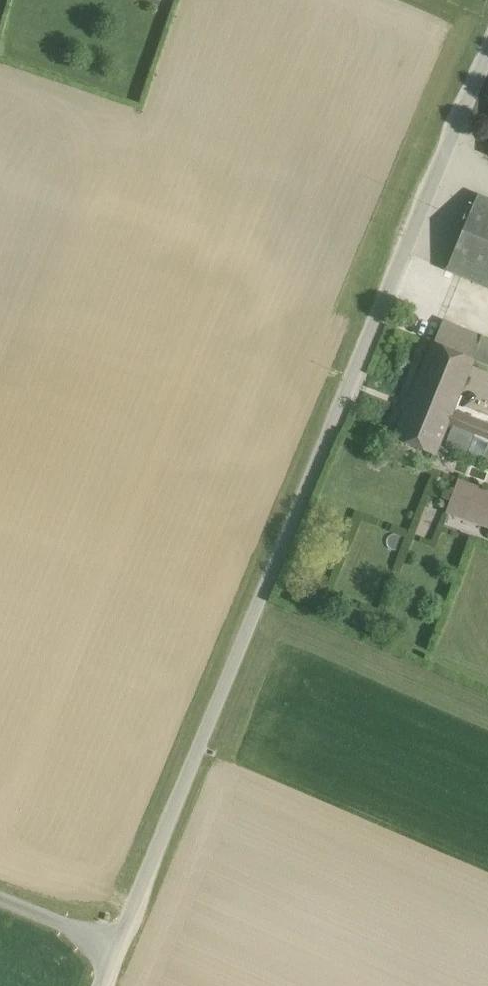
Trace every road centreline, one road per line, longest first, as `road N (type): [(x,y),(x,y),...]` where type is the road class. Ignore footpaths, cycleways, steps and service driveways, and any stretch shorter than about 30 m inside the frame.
road 1 (unclassified): [(98,985),(487,51)]

